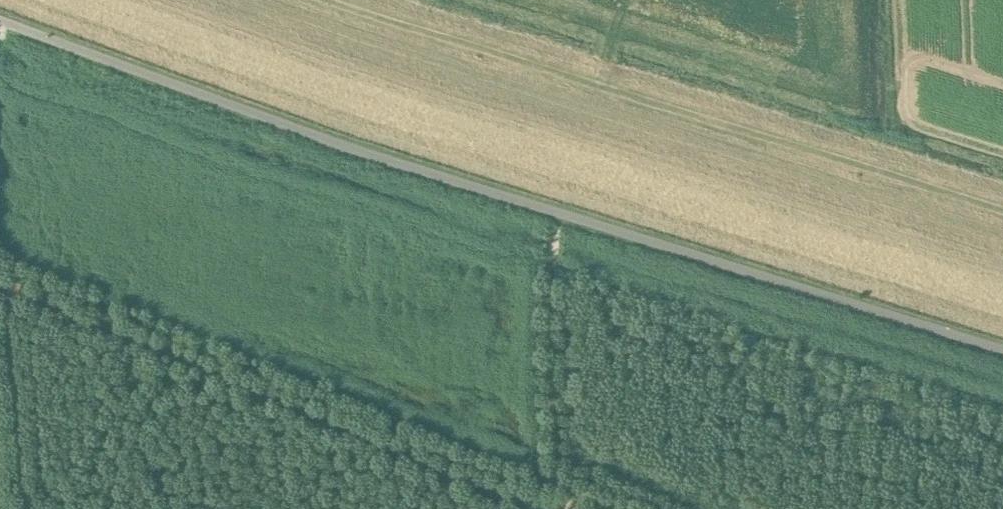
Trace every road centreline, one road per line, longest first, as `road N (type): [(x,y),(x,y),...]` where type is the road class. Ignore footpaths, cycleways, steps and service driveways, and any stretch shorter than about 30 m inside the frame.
road 1 (track): [(329,0),(1002,209)]

